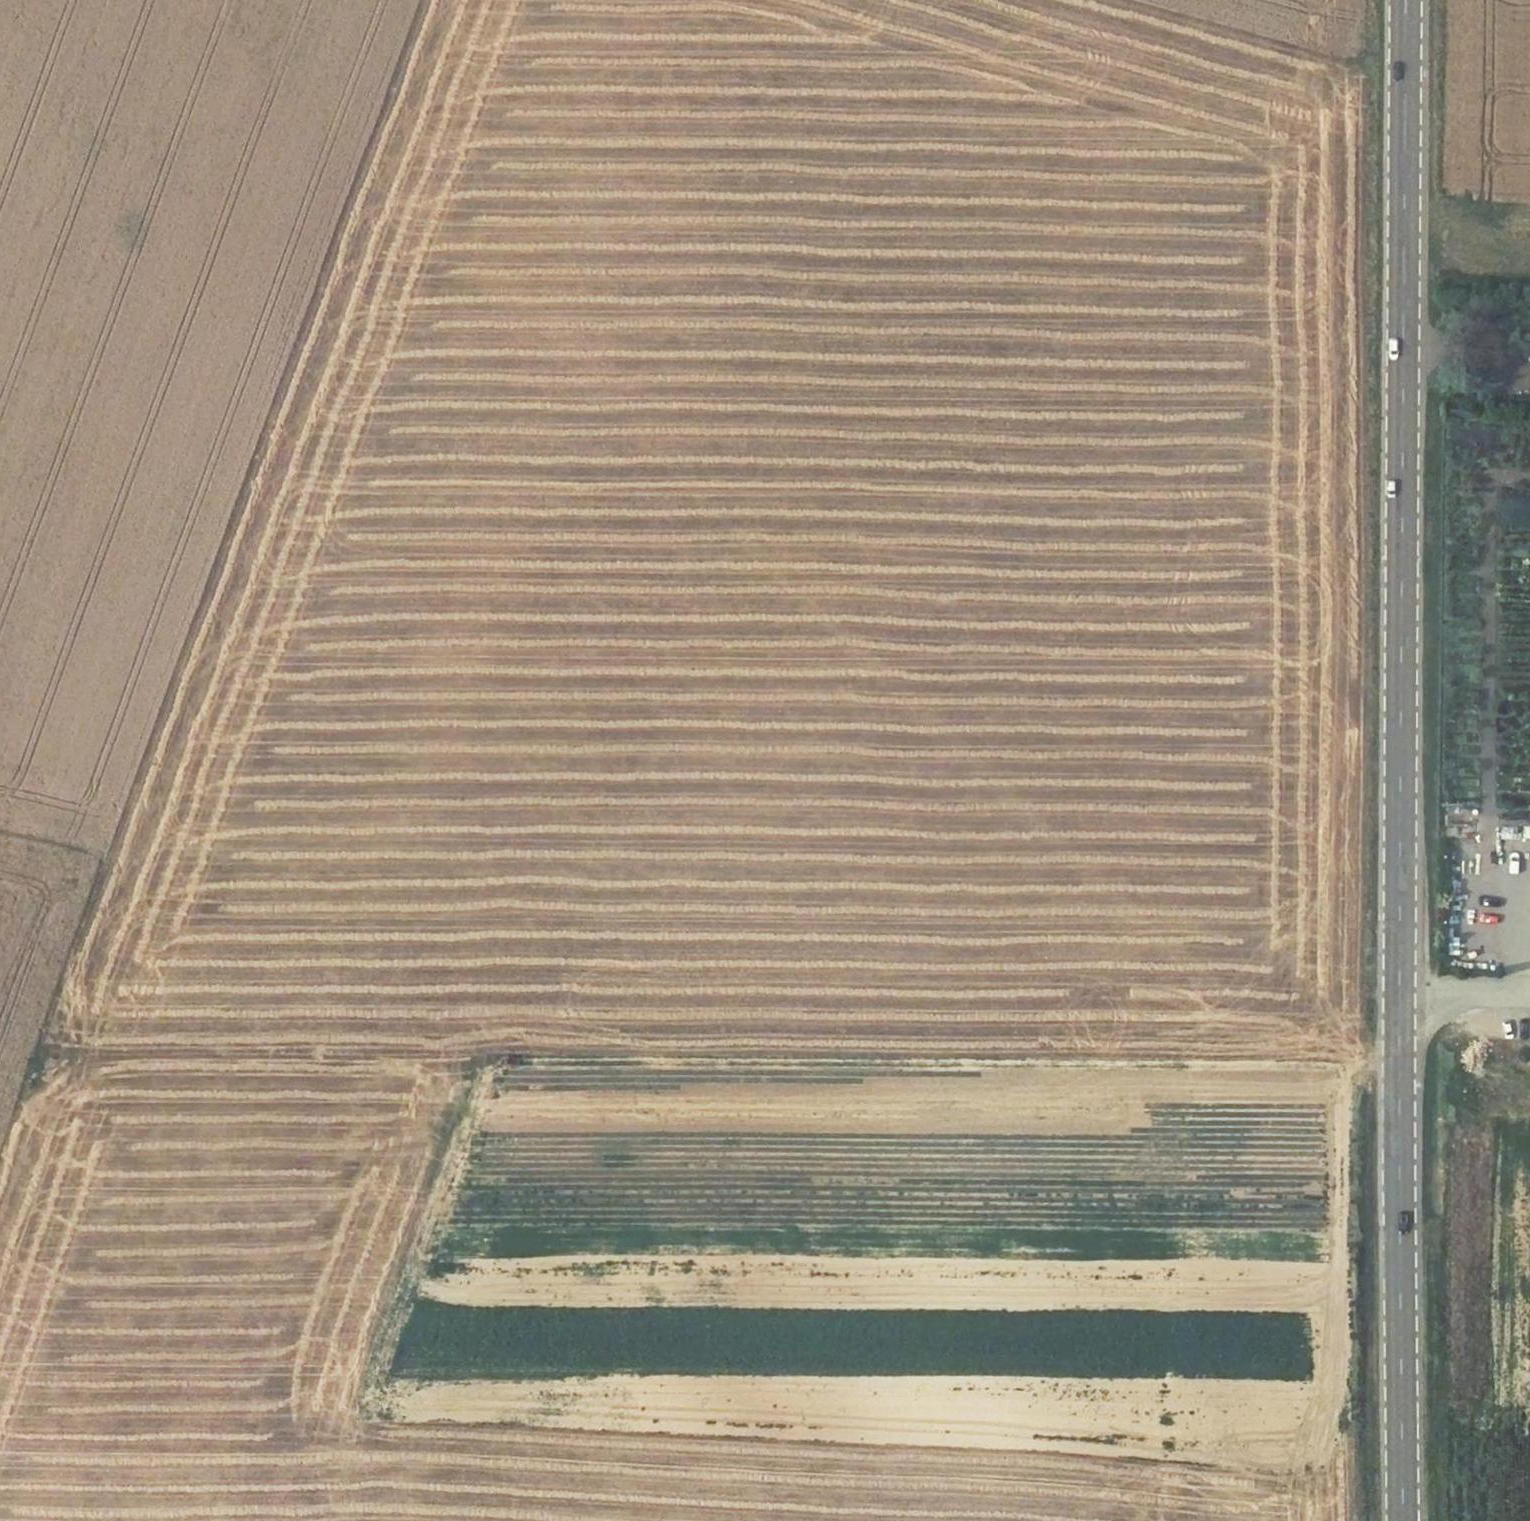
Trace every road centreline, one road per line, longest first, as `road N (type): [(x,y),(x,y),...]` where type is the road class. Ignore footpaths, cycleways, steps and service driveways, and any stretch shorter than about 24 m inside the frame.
road 1 (primary): [(1406,0),(1404,1520)]
road 2 (track): [(1400,1004),(1529,1001)]

